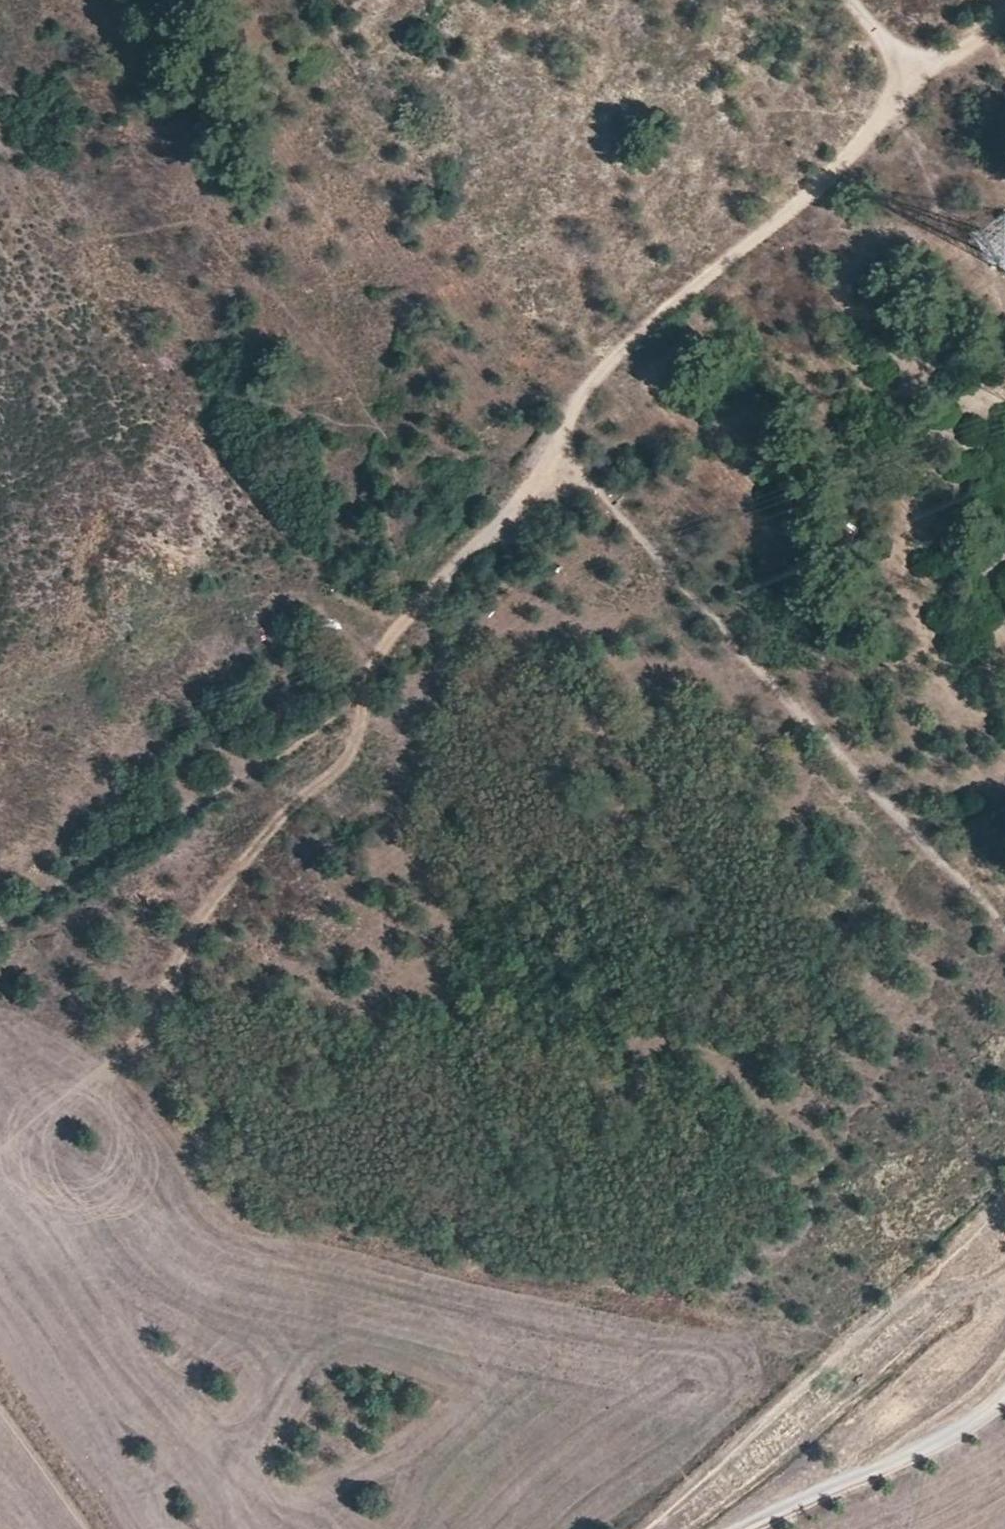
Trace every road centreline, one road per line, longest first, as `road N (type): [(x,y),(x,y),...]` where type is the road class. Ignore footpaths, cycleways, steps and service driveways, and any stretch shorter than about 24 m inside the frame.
road 1 (track): [(908,80),(570,419),(562,470),(404,604),(322,722),(0,928)]
road 2 (track): [(853,0),(908,80),(991,0)]
road 3 (track): [(0,1368),(113,1528)]

